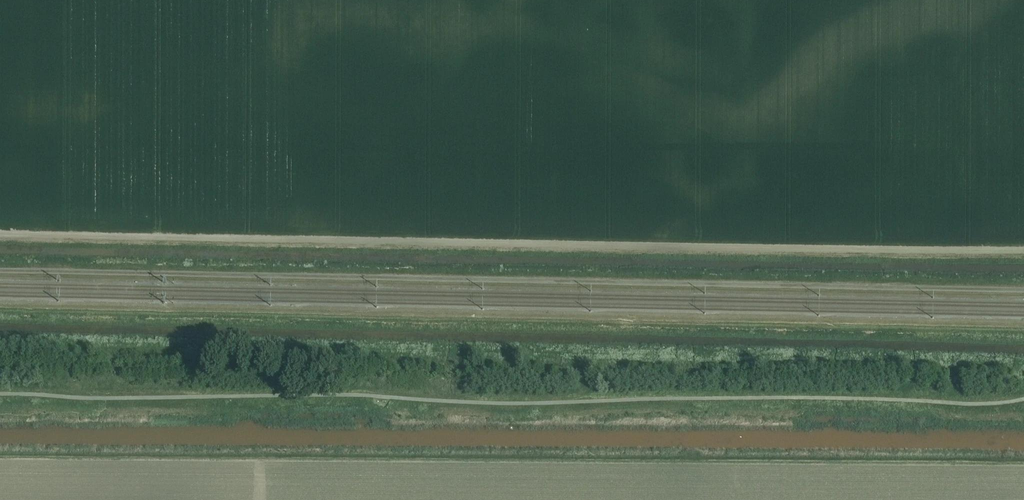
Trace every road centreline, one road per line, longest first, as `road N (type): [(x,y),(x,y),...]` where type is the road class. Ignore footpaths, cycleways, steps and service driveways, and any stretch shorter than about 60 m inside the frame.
road 1 (track): [(1023,290),(0,270)]
road 2 (track): [(1023,326),(0,308)]

